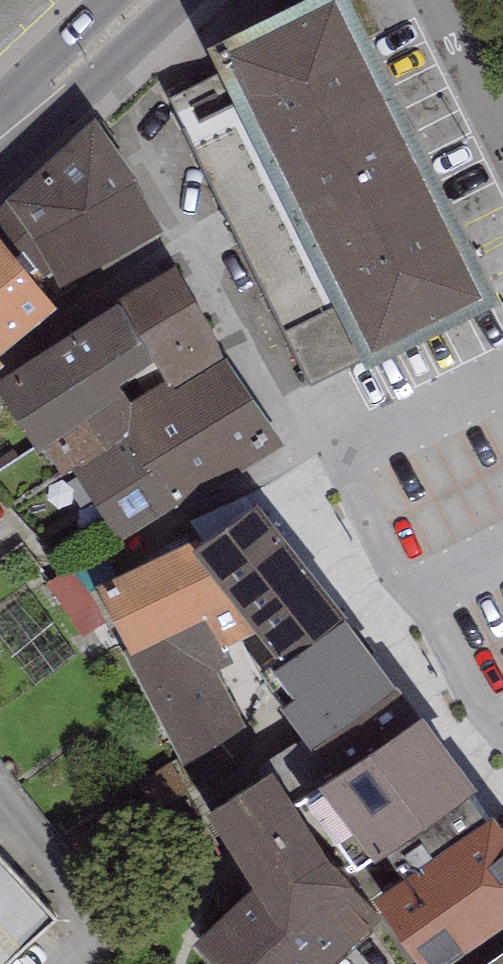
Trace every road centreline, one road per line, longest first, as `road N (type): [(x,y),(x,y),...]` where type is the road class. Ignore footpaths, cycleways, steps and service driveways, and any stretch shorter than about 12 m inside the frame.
road 1 (primary): [(39,100),(108,58),(171,0)]
road 2 (residential): [(502,125),(444,0)]
road 3 (primary): [(107,0),(77,28),(39,100)]

